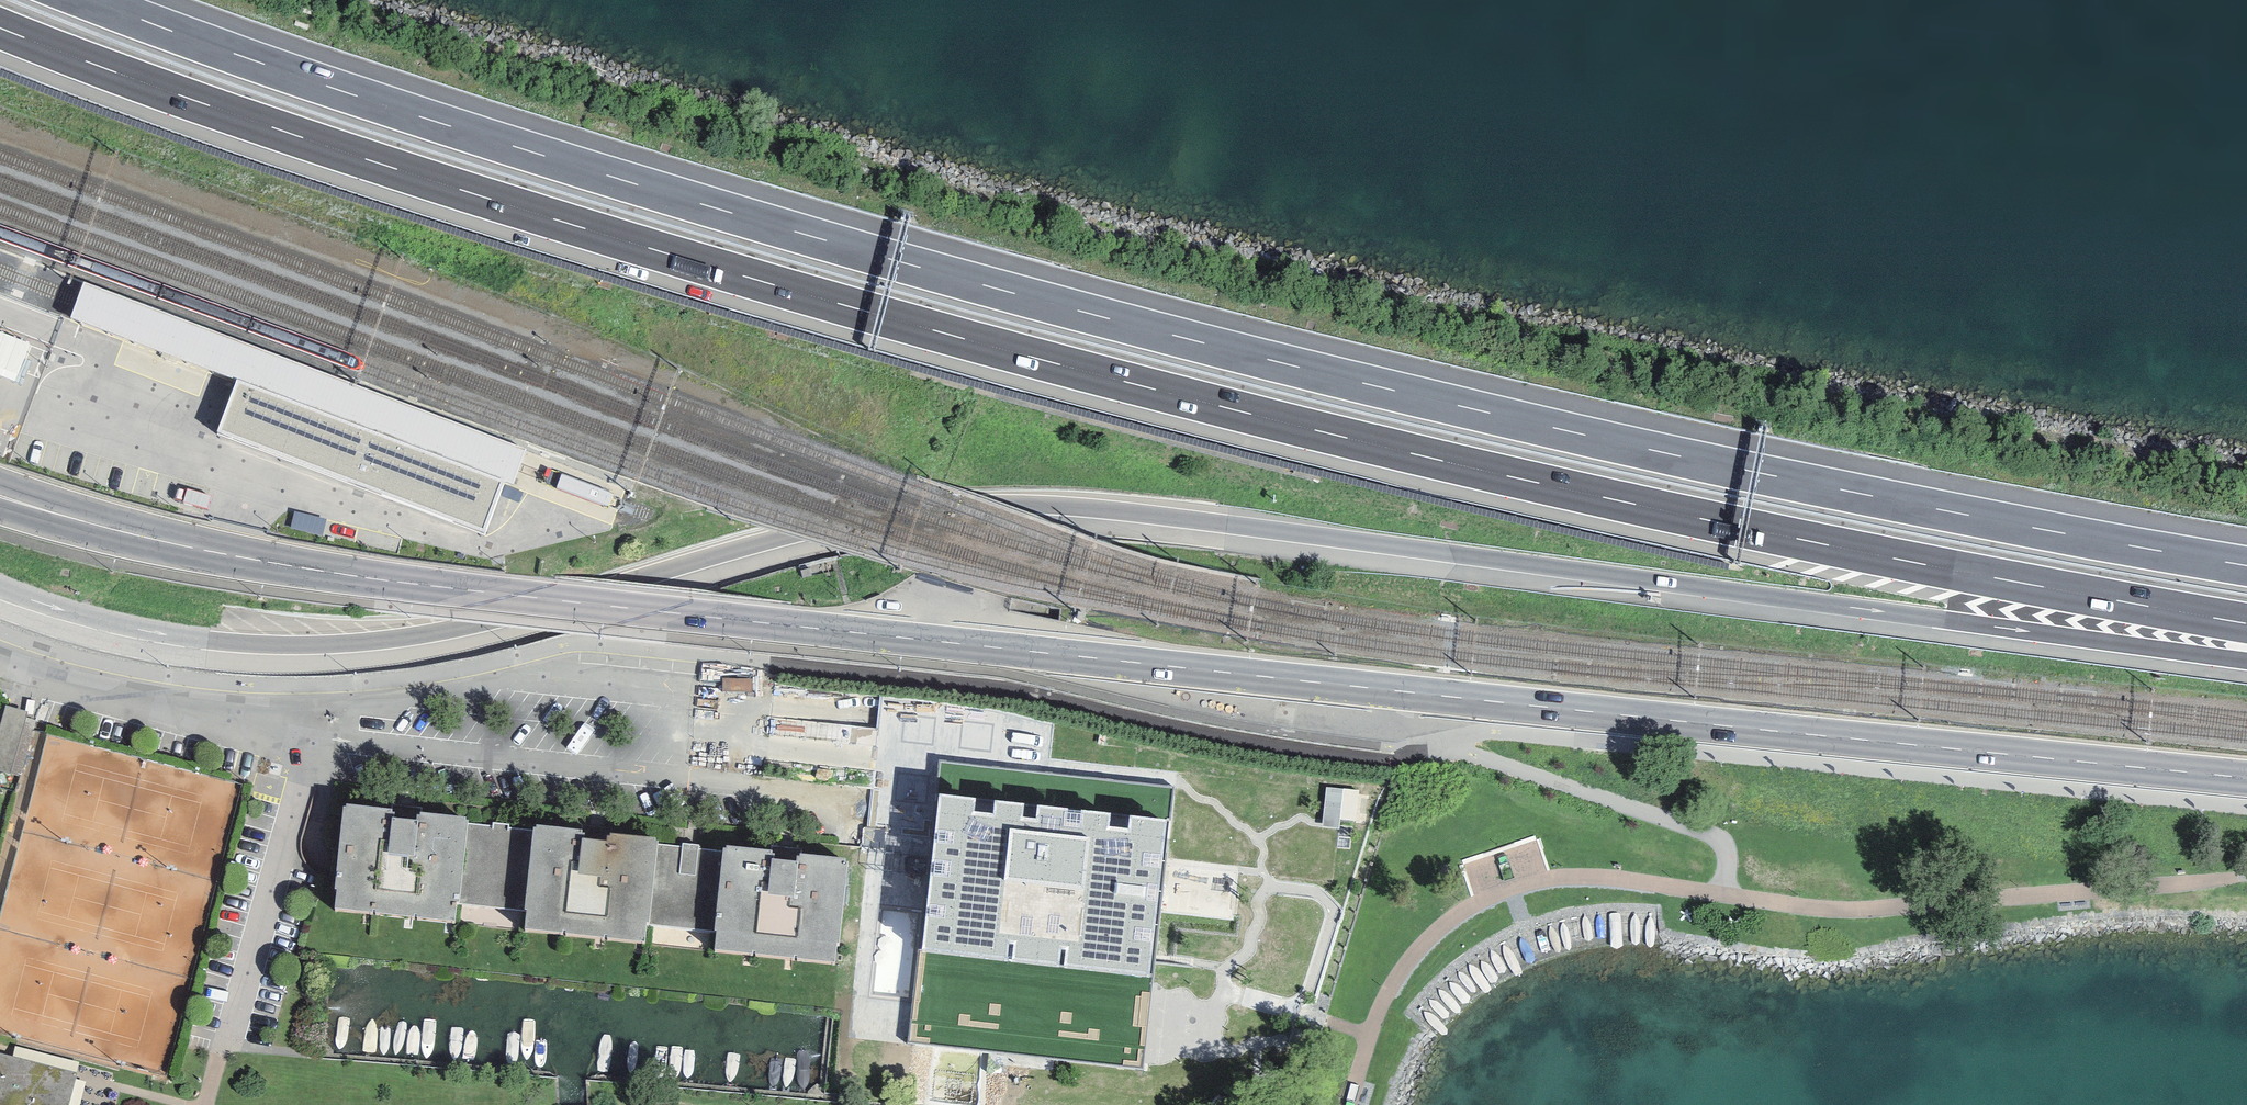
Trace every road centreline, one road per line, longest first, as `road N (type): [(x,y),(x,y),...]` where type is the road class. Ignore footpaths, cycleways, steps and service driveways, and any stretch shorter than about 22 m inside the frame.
road 1 (motorway): [(0,28),(439,183),(994,347),(1552,486),(2246,623)]
road 2 (motorway): [(0,588),(150,633),(321,647),(476,625),(841,523),(1005,506),(1075,508),(2246,657)]
road 3 (primary): [(2246,778),(508,596),(281,564),(14,500)]
road 4 (motorway): [(2246,565),(1729,466),(1161,332),(501,142),(92,0)]

